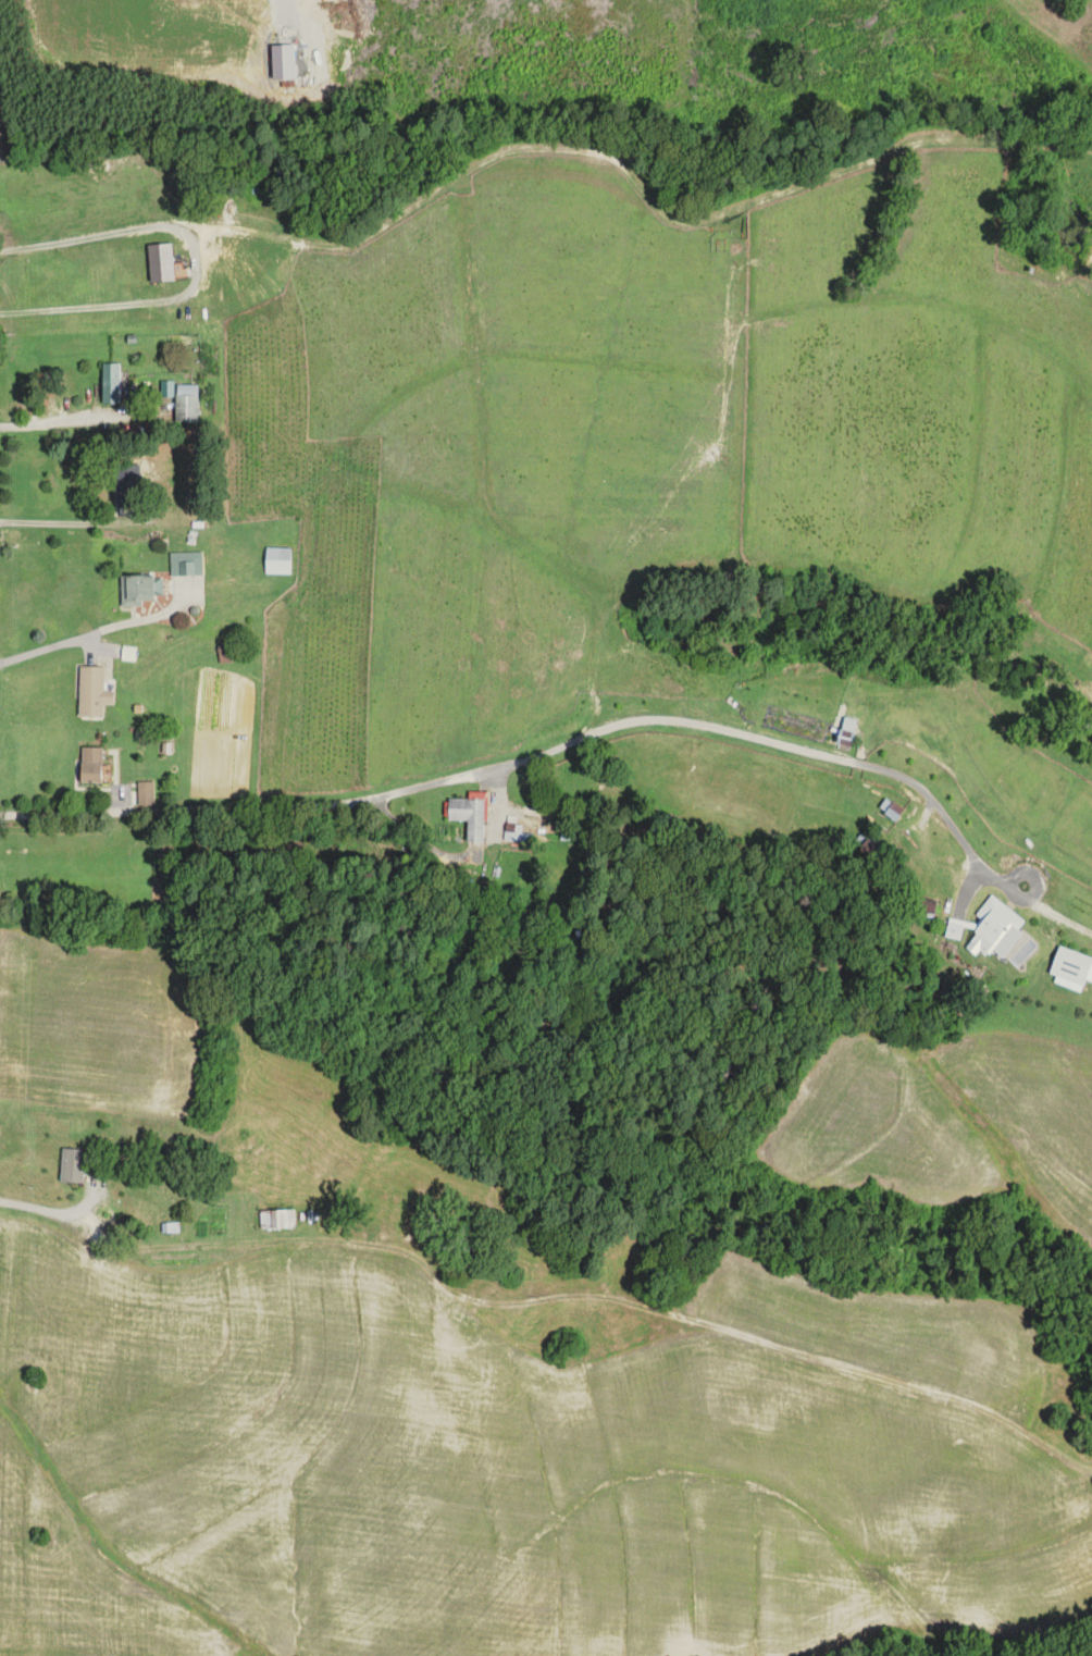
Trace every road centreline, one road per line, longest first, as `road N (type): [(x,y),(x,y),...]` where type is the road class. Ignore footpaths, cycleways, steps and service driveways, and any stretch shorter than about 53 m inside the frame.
road 1 (track): [(112,1238),(138,1248),(347,1243),(412,1258),(462,1289),(643,1300),(933,1391),(997,1417),(1091,1473)]

